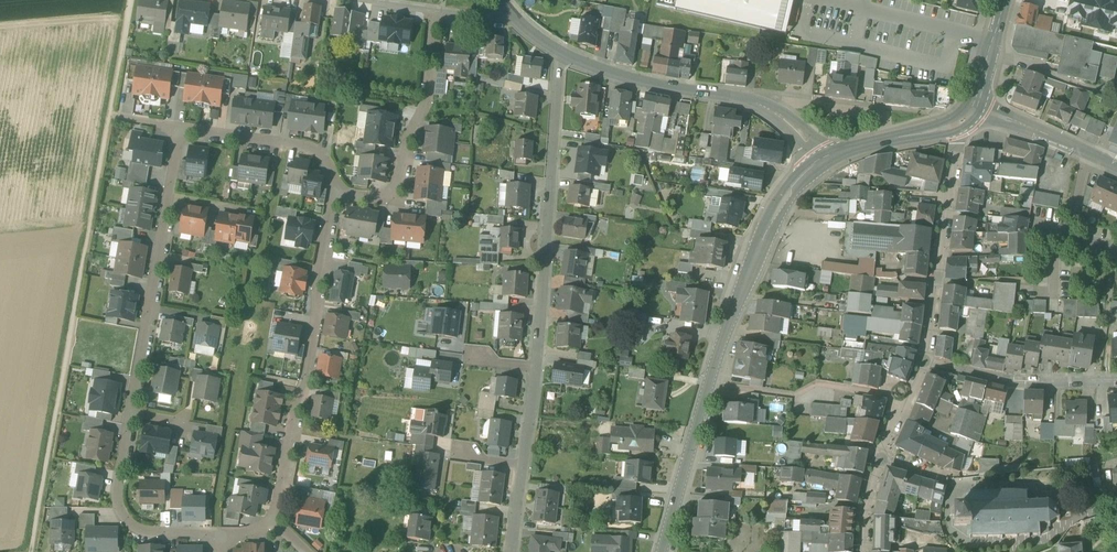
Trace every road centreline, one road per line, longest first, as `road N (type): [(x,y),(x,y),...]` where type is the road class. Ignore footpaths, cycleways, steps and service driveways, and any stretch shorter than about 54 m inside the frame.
road 1 (track): [(129,0),(40,503)]
road 2 (residential): [(661,551),(727,327),(763,236),(791,188),(822,160)]
road 3 (residential): [(275,527),(306,386),(333,193)]
road 4 (residential): [(535,367),(562,54)]
road 5 (unclassified): [(562,54),(626,81),(779,109),(822,160)]
road 6 (residential): [(181,128),(134,412)]
road 7 (residential): [(435,10),(425,104),(398,200),(333,193)]
road 8 (residential): [(959,123),(925,359)]
road 9 (residential): [(134,412),(119,513),(142,532),(223,539)]
road 10 (residential): [(333,193),(333,169),(311,147),(181,128)]
road 11 (residential): [(925,359),(1010,380),(1096,379)]
road 12 (residential): [(1116,168),(977,104)]
road 13 (residential): [(822,160),(959,123)]

